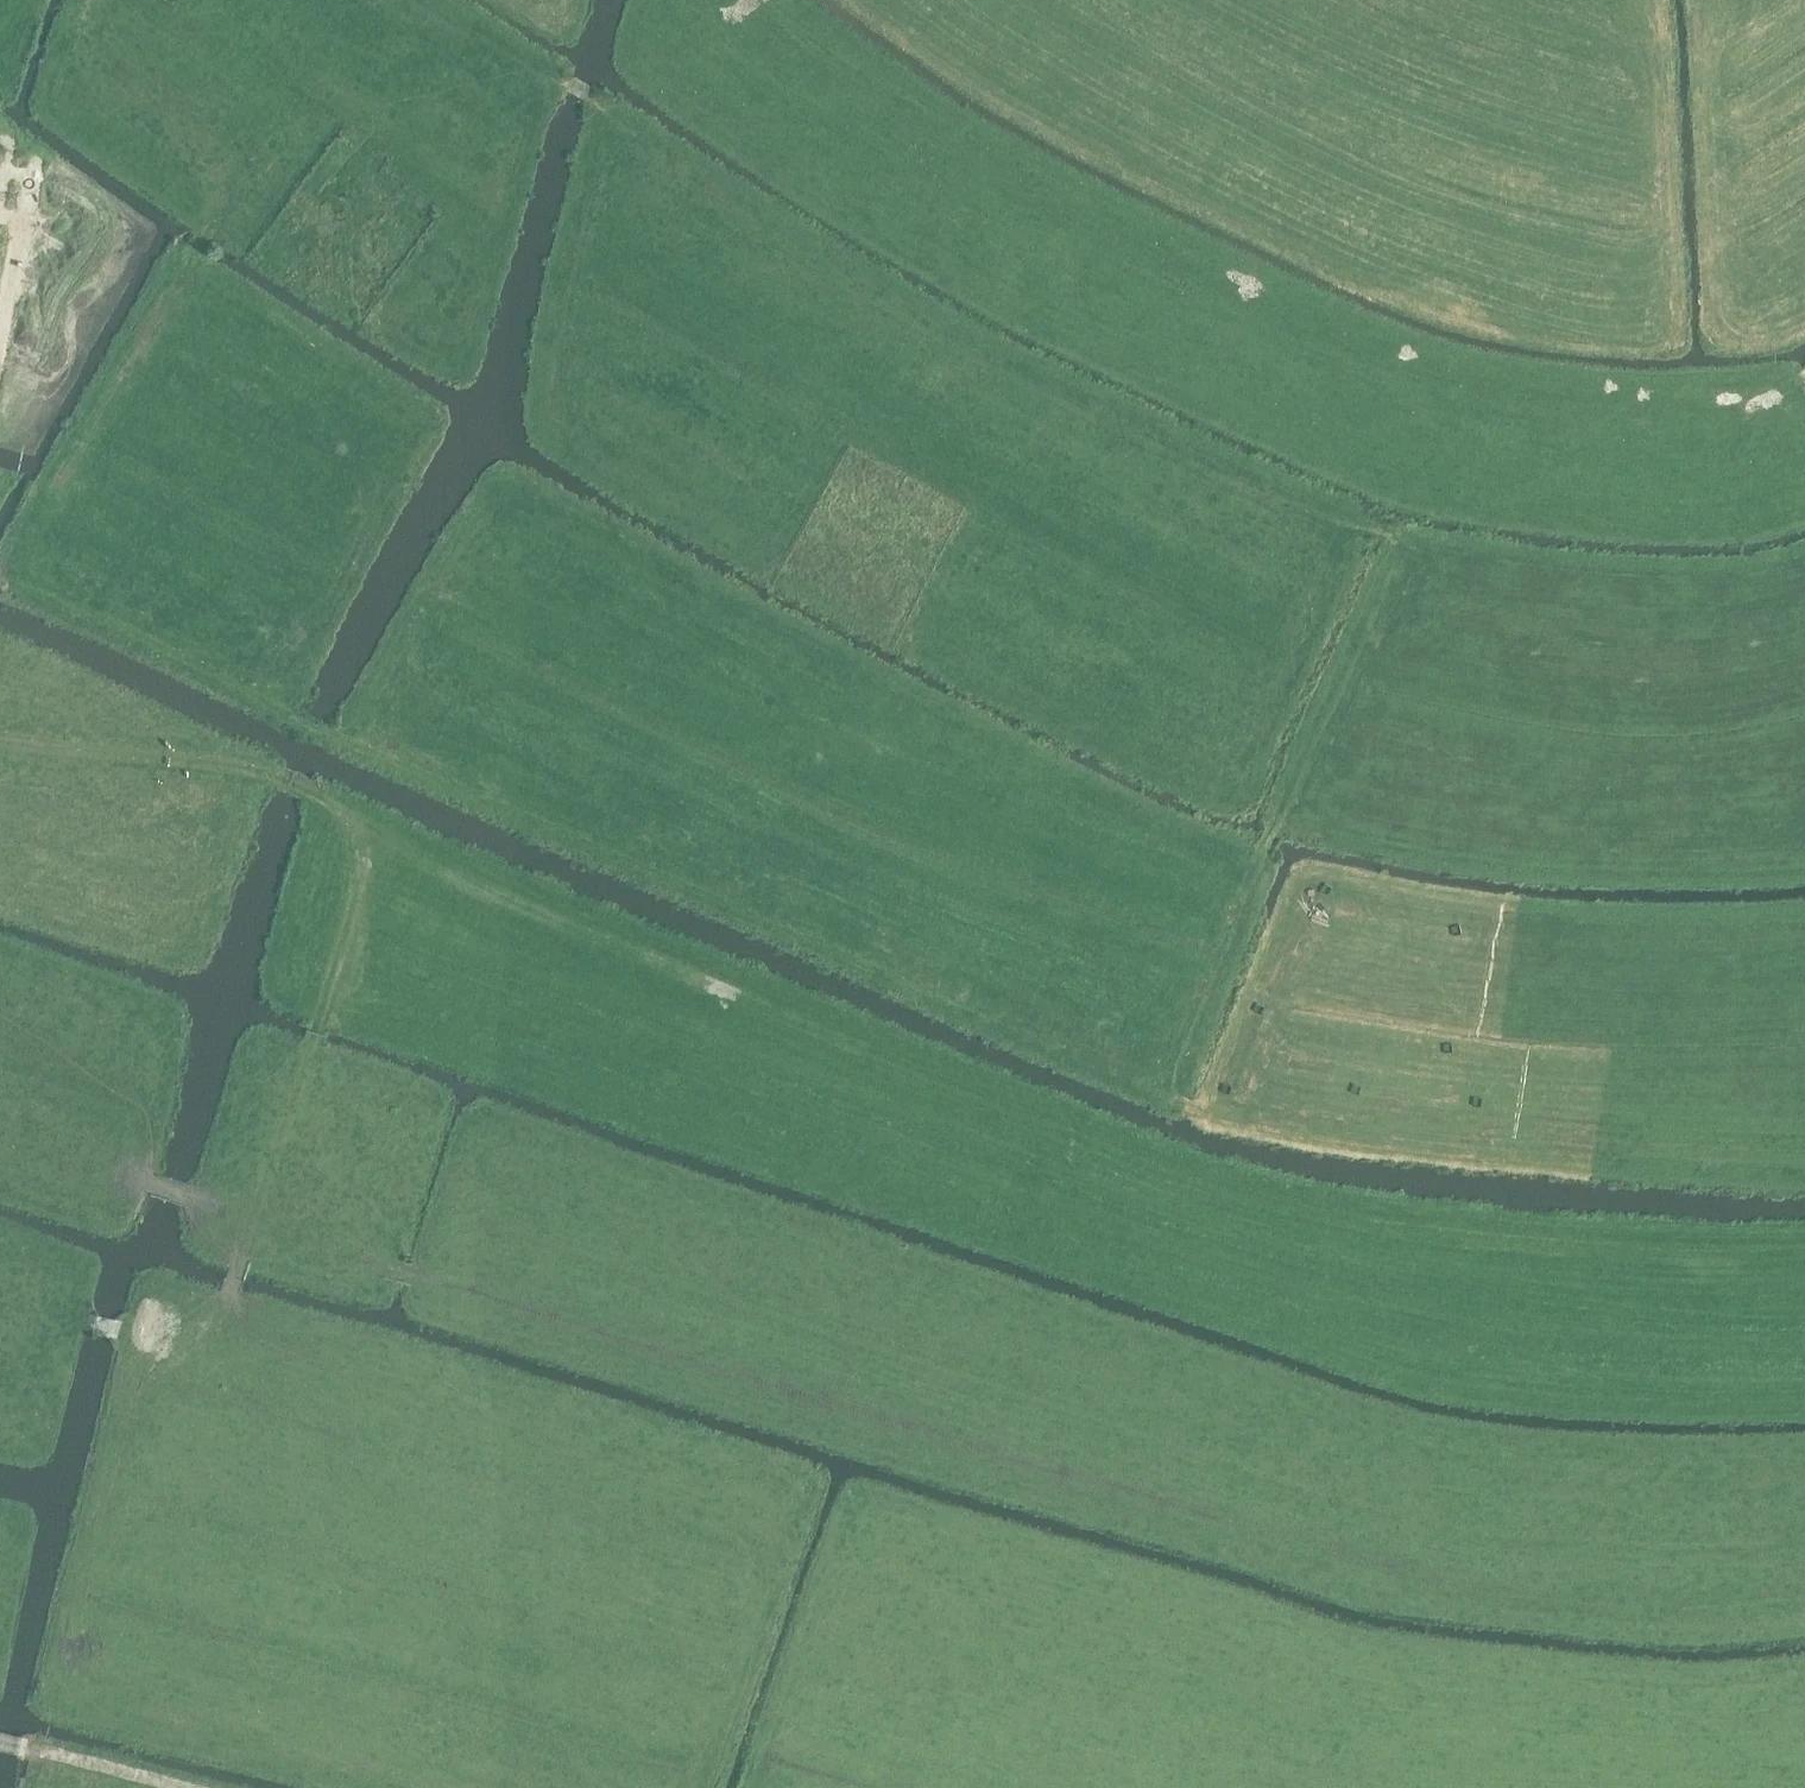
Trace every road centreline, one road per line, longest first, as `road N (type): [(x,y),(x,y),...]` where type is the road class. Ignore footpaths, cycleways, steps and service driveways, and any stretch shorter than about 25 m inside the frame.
road 1 (track): [(256,1227),(321,1046),(360,882),(348,826),(301,788),(0,738)]
road 2 (track): [(75,1319),(149,1336),(229,1305),(256,1227),(117,1168)]
road 3 (track): [(173,1787),(0,1745)]

